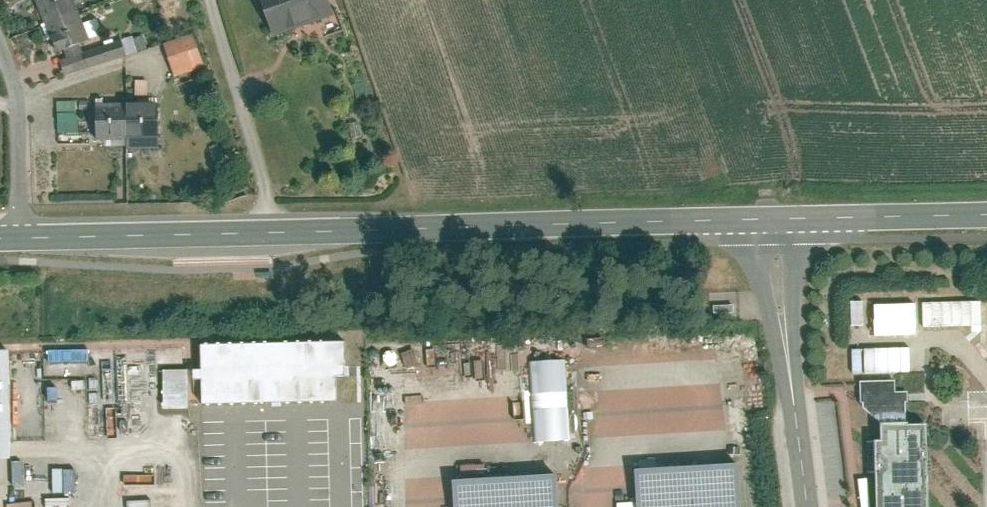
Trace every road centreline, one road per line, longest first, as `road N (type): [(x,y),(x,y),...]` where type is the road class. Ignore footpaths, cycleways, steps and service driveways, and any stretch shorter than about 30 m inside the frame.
road 1 (secondary): [(755,218),(24,237)]
road 2 (residential): [(0,47),(19,116),(24,237)]
road 3 (secondary): [(986,214),(796,217)]
road 4 (residential): [(755,218),(761,283),(789,363)]
road 5 (residential): [(789,363),(796,217)]
road 6 (residential): [(809,506),(789,363)]

